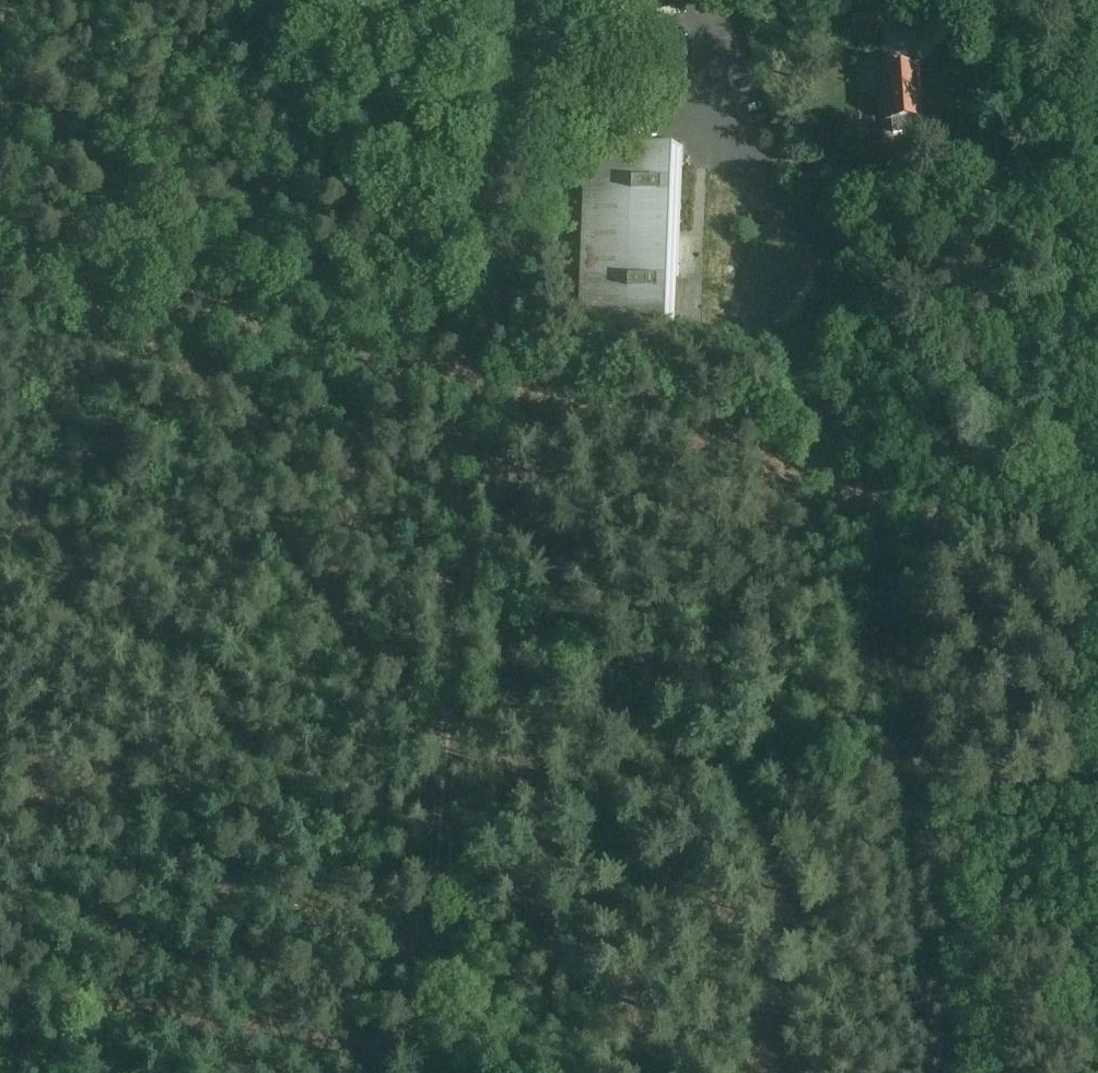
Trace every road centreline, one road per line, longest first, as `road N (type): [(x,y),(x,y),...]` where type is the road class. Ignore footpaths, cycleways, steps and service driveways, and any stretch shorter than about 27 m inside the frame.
road 1 (track): [(475,384),(419,1072)]
road 2 (track): [(475,384),(1097,558)]
road 3 (track): [(475,384),(0,247)]
road 4 (track): [(420,1058),(0,983)]

